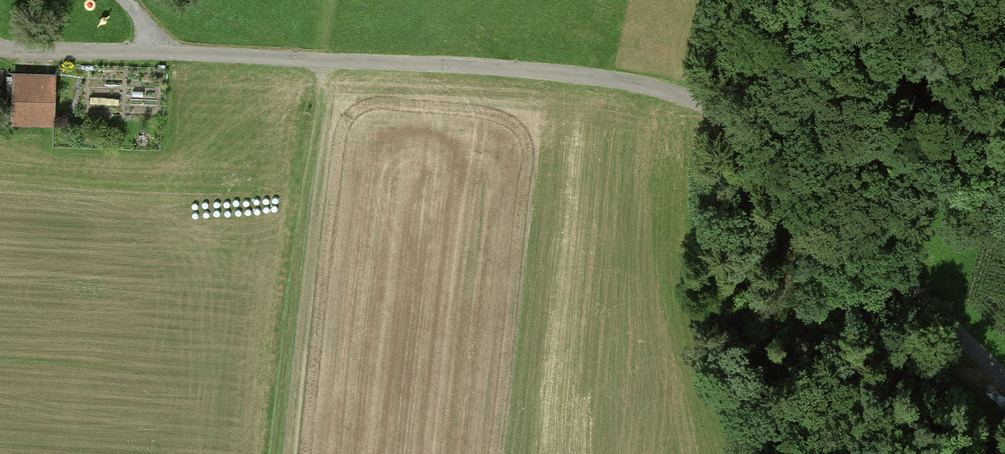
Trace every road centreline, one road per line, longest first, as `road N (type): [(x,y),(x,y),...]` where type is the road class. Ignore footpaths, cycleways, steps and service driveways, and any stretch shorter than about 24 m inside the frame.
road 1 (track): [(0,48),(559,72),(648,87),(716,108),(790,158),(891,273),(1004,382)]
road 2 (track): [(277,453),(324,61)]
road 3 (track): [(785,453),(778,430),(805,407),(962,340)]

